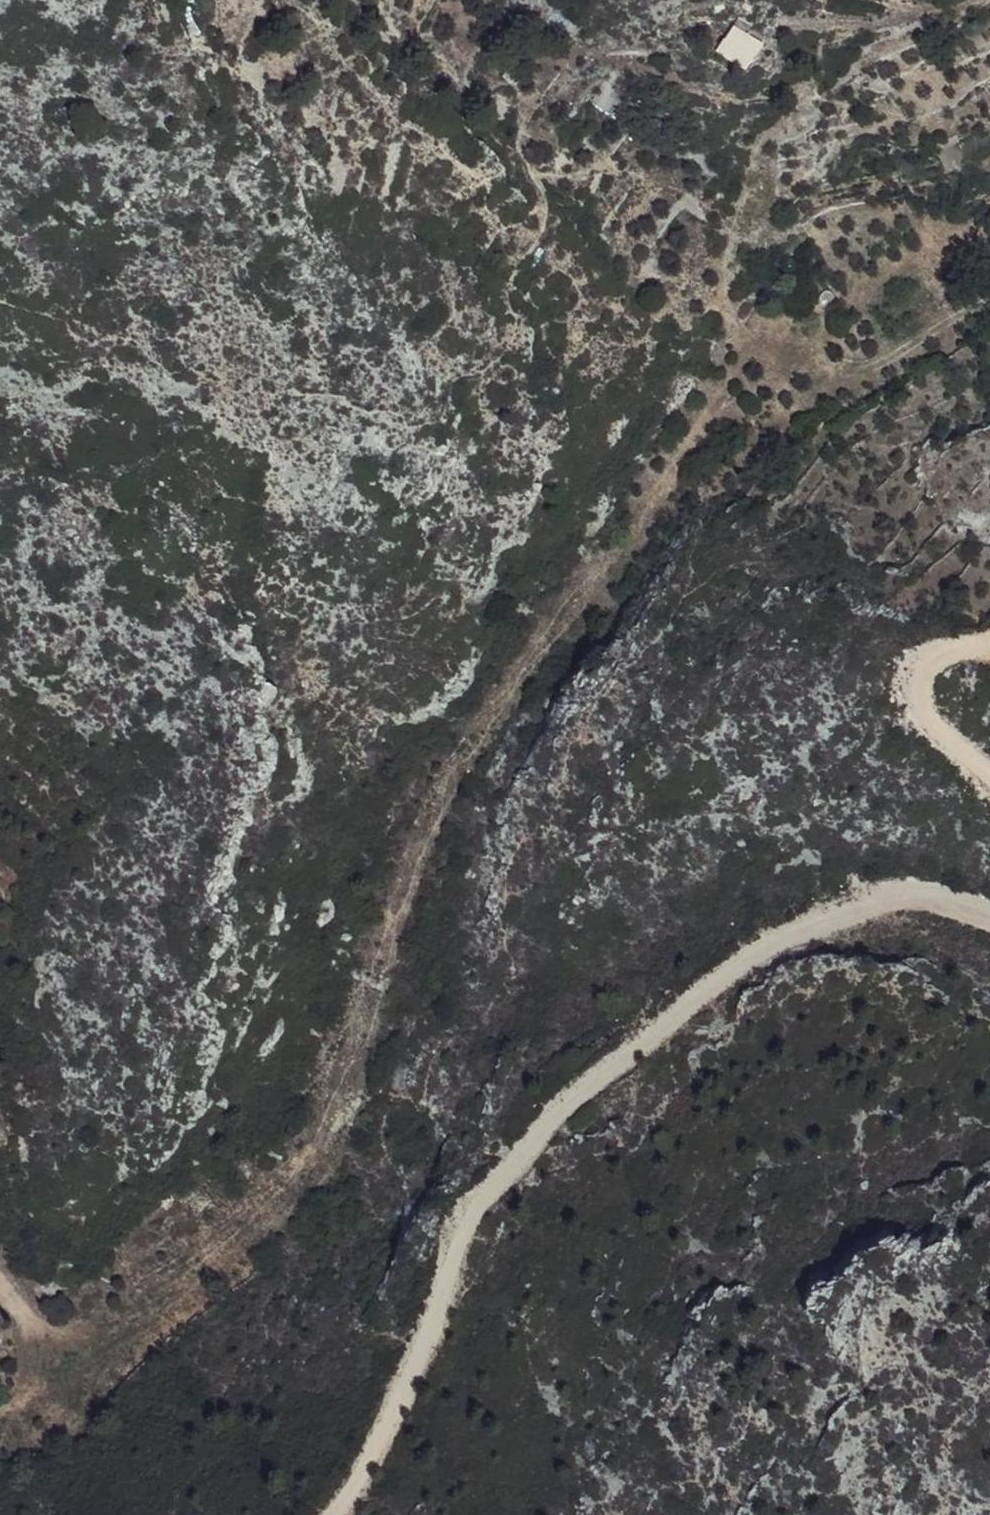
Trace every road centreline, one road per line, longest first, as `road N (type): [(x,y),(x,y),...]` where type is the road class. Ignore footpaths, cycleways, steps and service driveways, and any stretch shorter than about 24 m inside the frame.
road 1 (track): [(322,1514),(377,1459),(413,1382),(447,1249),(597,1072),(766,944),(851,892),(918,884),(989,919)]
road 2 (track): [(989,759),(929,703),(924,665),(931,651),(958,639),(989,637)]

